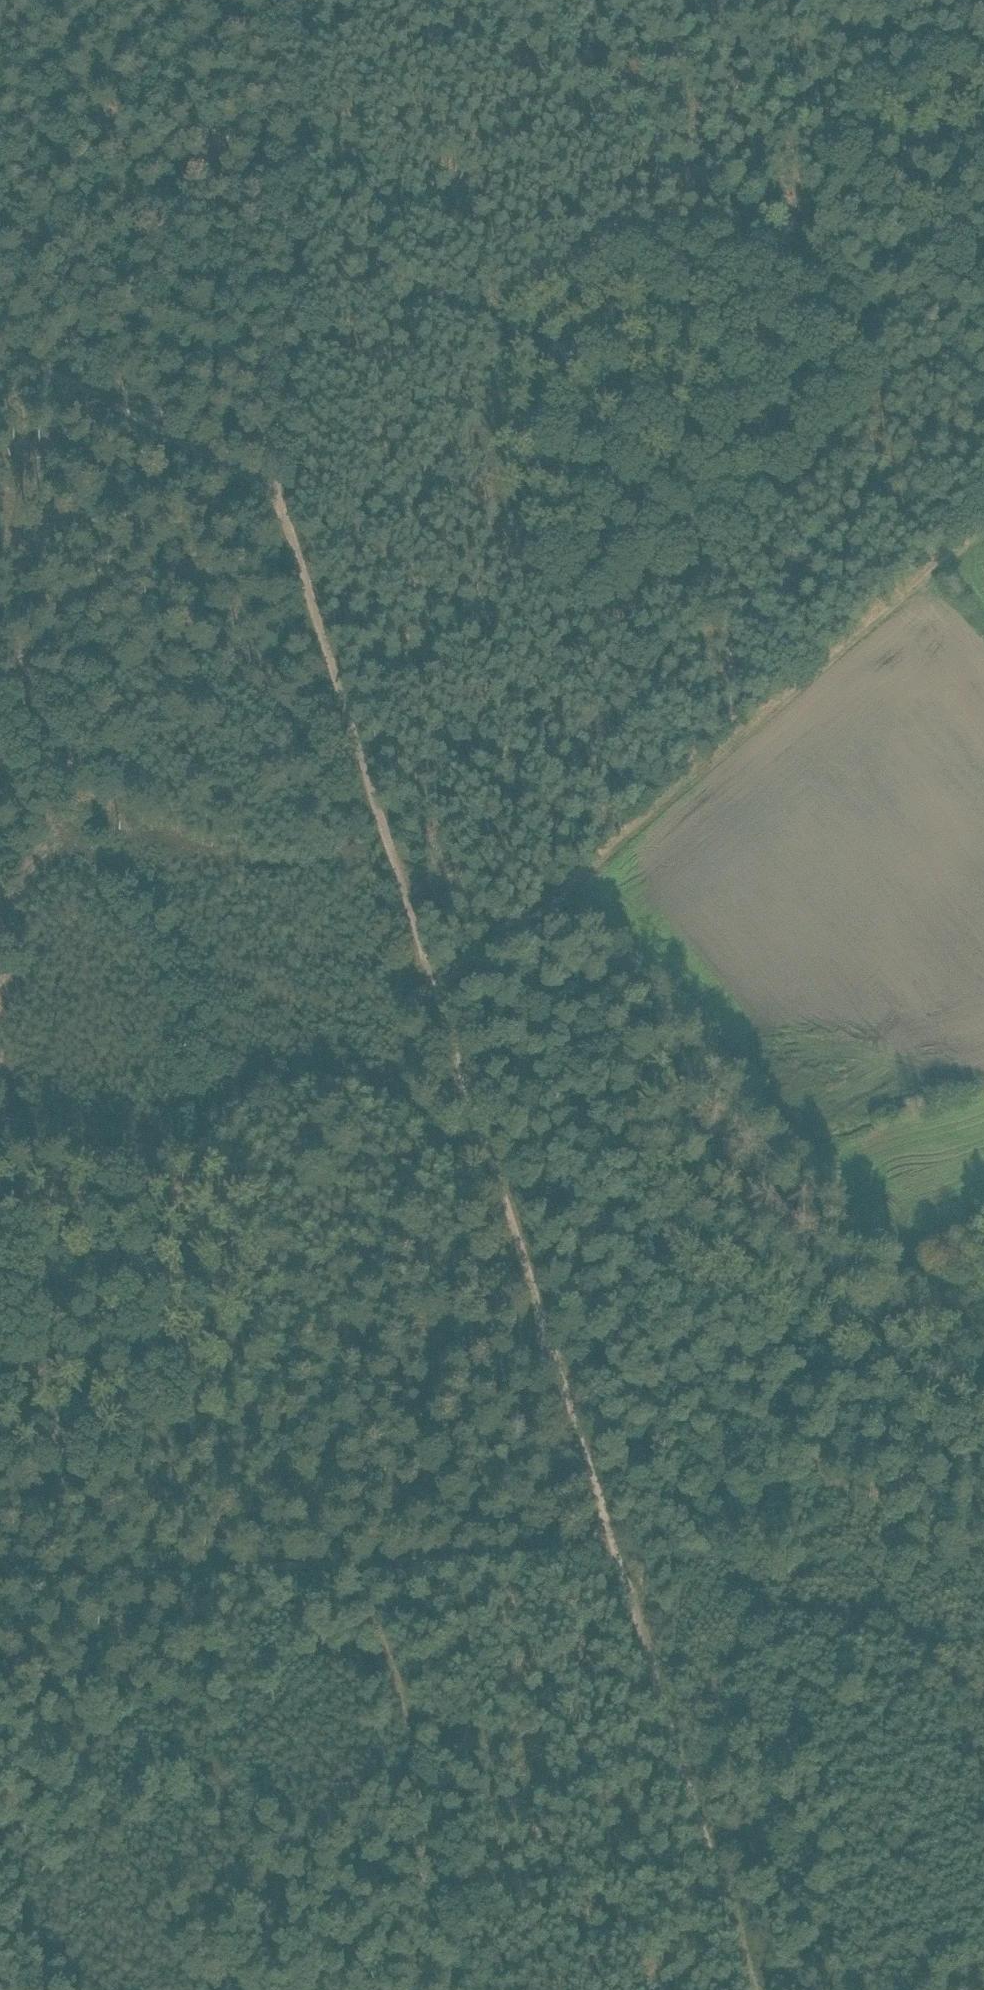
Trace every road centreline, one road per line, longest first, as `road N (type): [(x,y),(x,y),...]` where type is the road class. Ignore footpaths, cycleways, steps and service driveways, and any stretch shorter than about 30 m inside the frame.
road 1 (track): [(442,998),(983,528)]
road 2 (track): [(442,998),(617,1555)]
road 3 (track): [(275,495),(442,998)]
road 4 (track): [(275,495),(305,0)]
road 5 (track): [(758,1989),(617,1555)]
road 6 (track): [(452,1989),(417,1753),(356,1564)]
road 7 (track): [(356,1564),(0,1588)]
road 8 (track): [(0,344),(275,495)]
road 9 (track): [(617,1555),(356,1564)]

